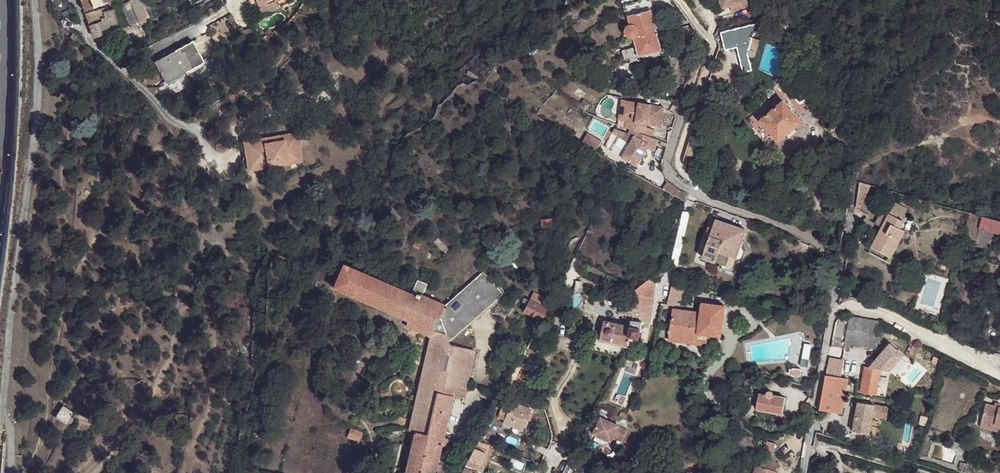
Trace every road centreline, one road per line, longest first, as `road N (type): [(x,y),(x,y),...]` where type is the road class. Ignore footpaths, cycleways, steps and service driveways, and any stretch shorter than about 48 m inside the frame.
road 1 (residential): [(804,472),(846,234)]

